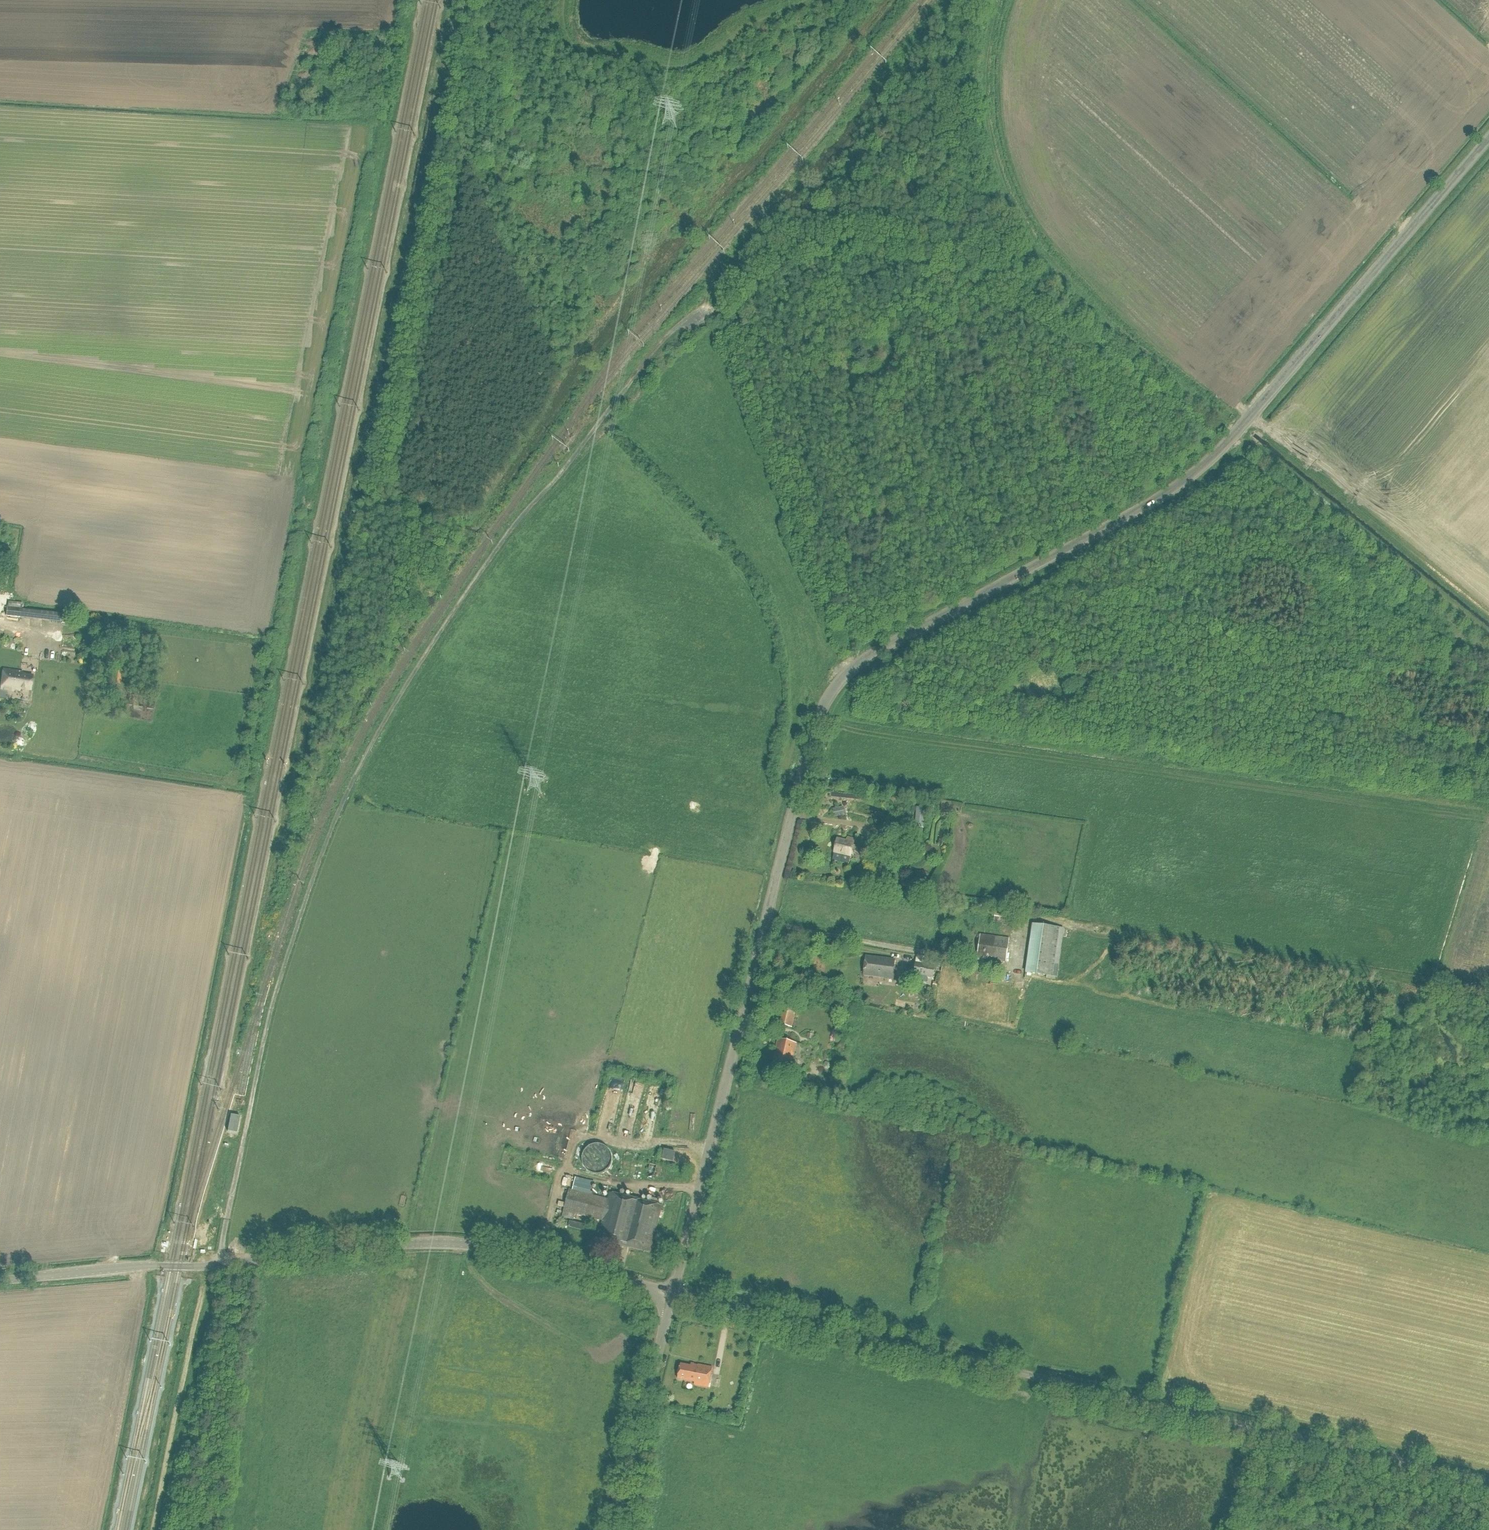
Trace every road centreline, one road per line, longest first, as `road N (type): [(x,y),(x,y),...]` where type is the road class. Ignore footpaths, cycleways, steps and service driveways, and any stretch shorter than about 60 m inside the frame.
road 1 (tertiary): [(672,1294),(806,740),(825,700),(867,655),(1163,499),(1219,457),(1488,141)]
road 2 (unclassified): [(1488,1485),(672,1294)]
road 3 (tertiary): [(672,1294),(462,1242),(0,1281)]
road 4 (tertiary): [(615,1529),(672,1294)]

